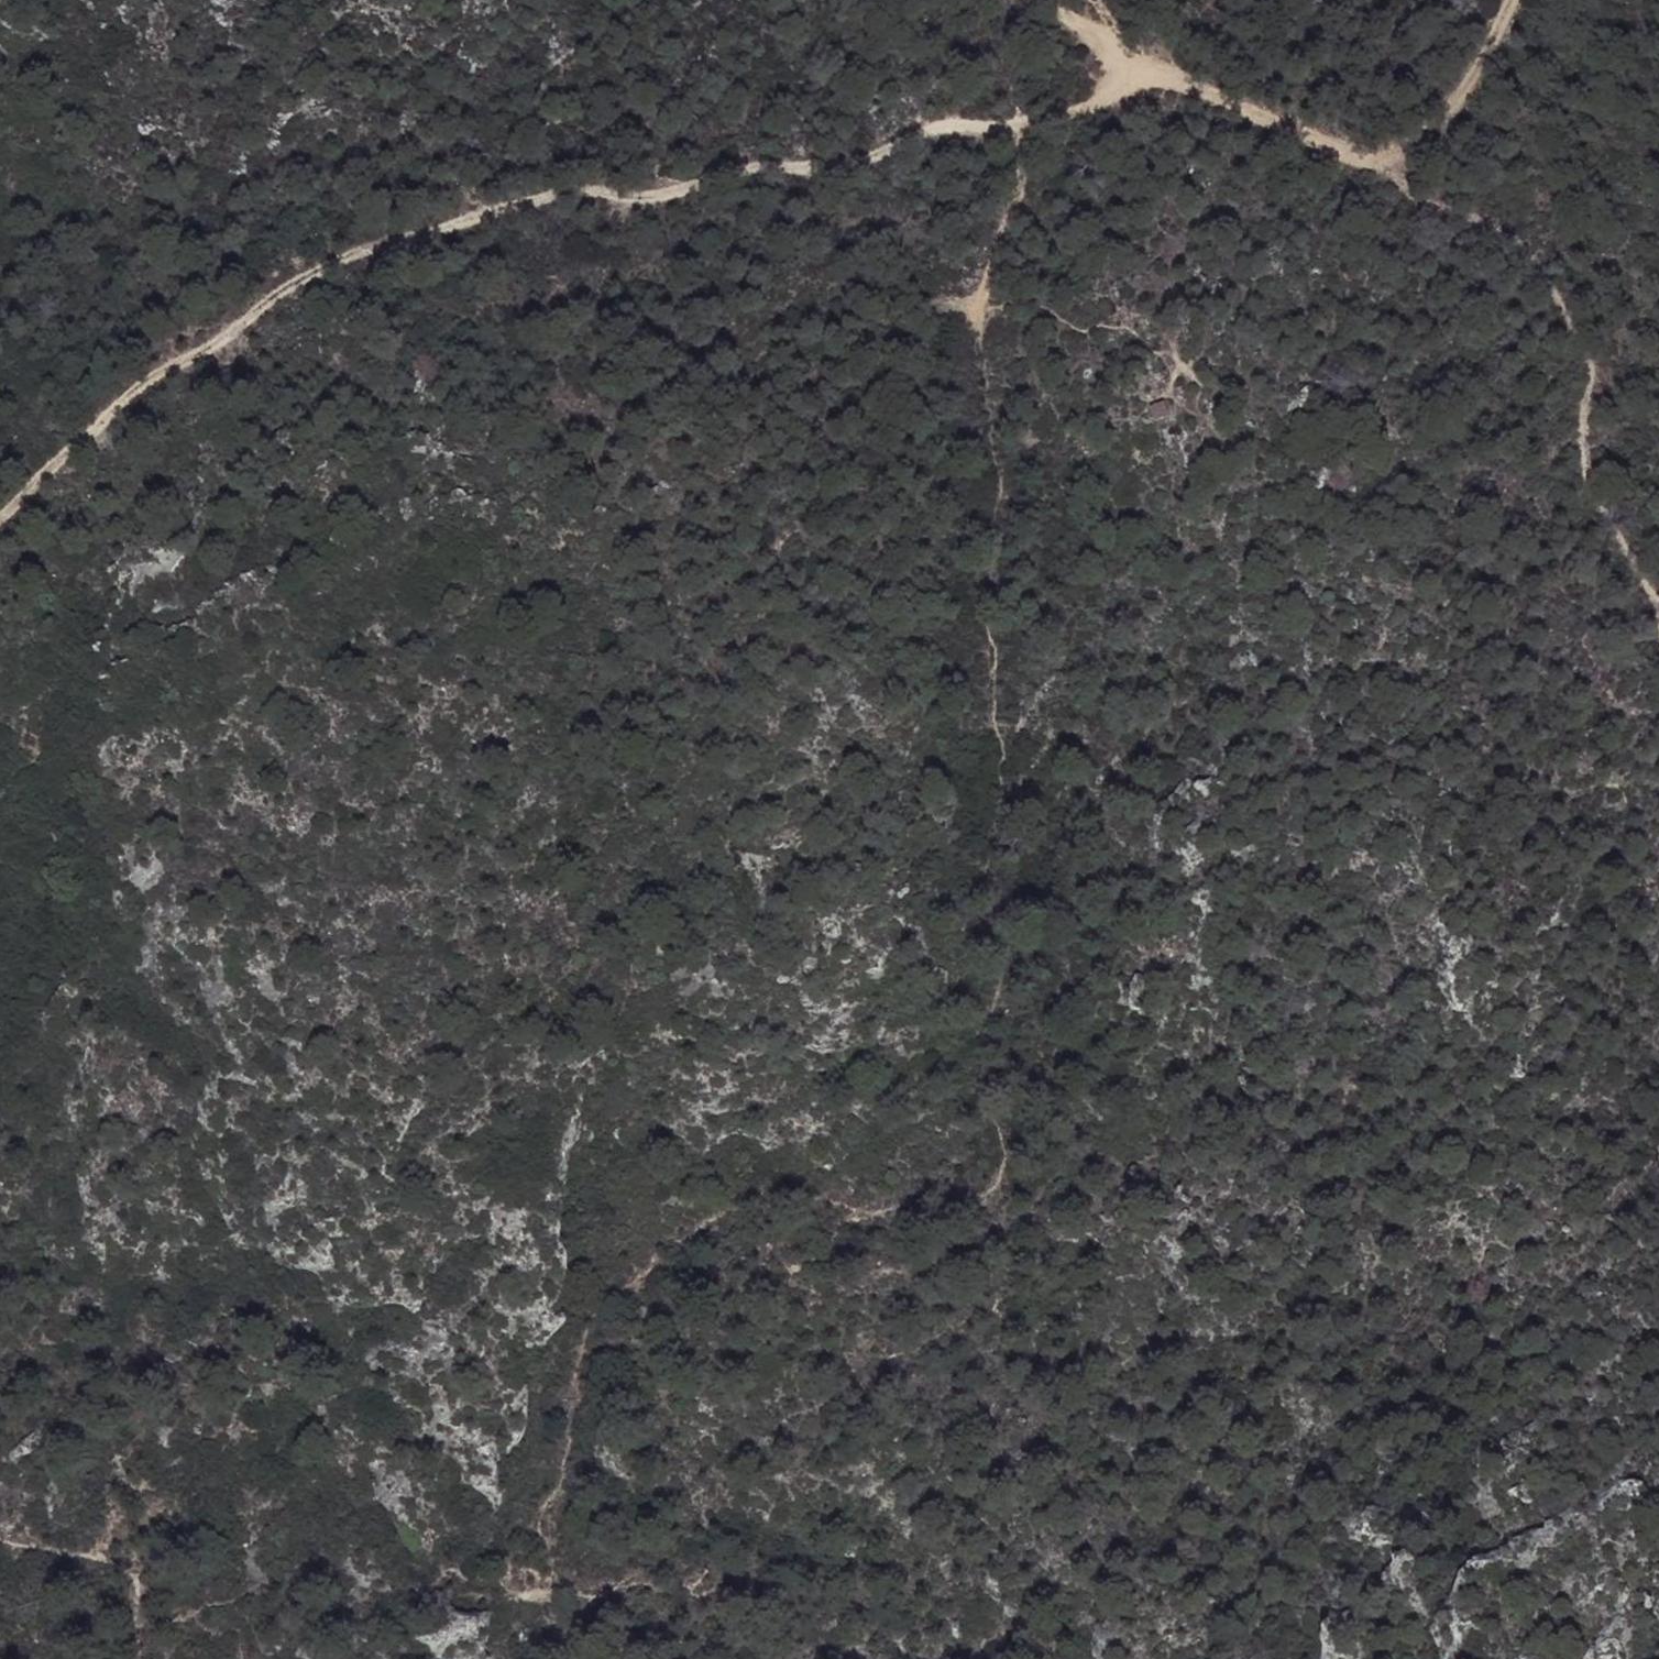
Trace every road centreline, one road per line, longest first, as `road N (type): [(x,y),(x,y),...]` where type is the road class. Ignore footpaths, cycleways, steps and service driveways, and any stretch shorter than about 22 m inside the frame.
road 1 (track): [(0,518),(134,389),(219,347),(317,273),(398,242),(568,193),(619,204),(739,168),(831,162),(1163,101)]
road 2 (track): [(1163,101),(1271,120),(1394,168),(1538,244),(1588,386),(1579,434),(1595,505),(1647,579),(1658,611)]
road 3 (track): [(1394,168),(1460,108),(1502,0)]
road 4 (track): [(1035,0),(1125,44),(1163,101)]

